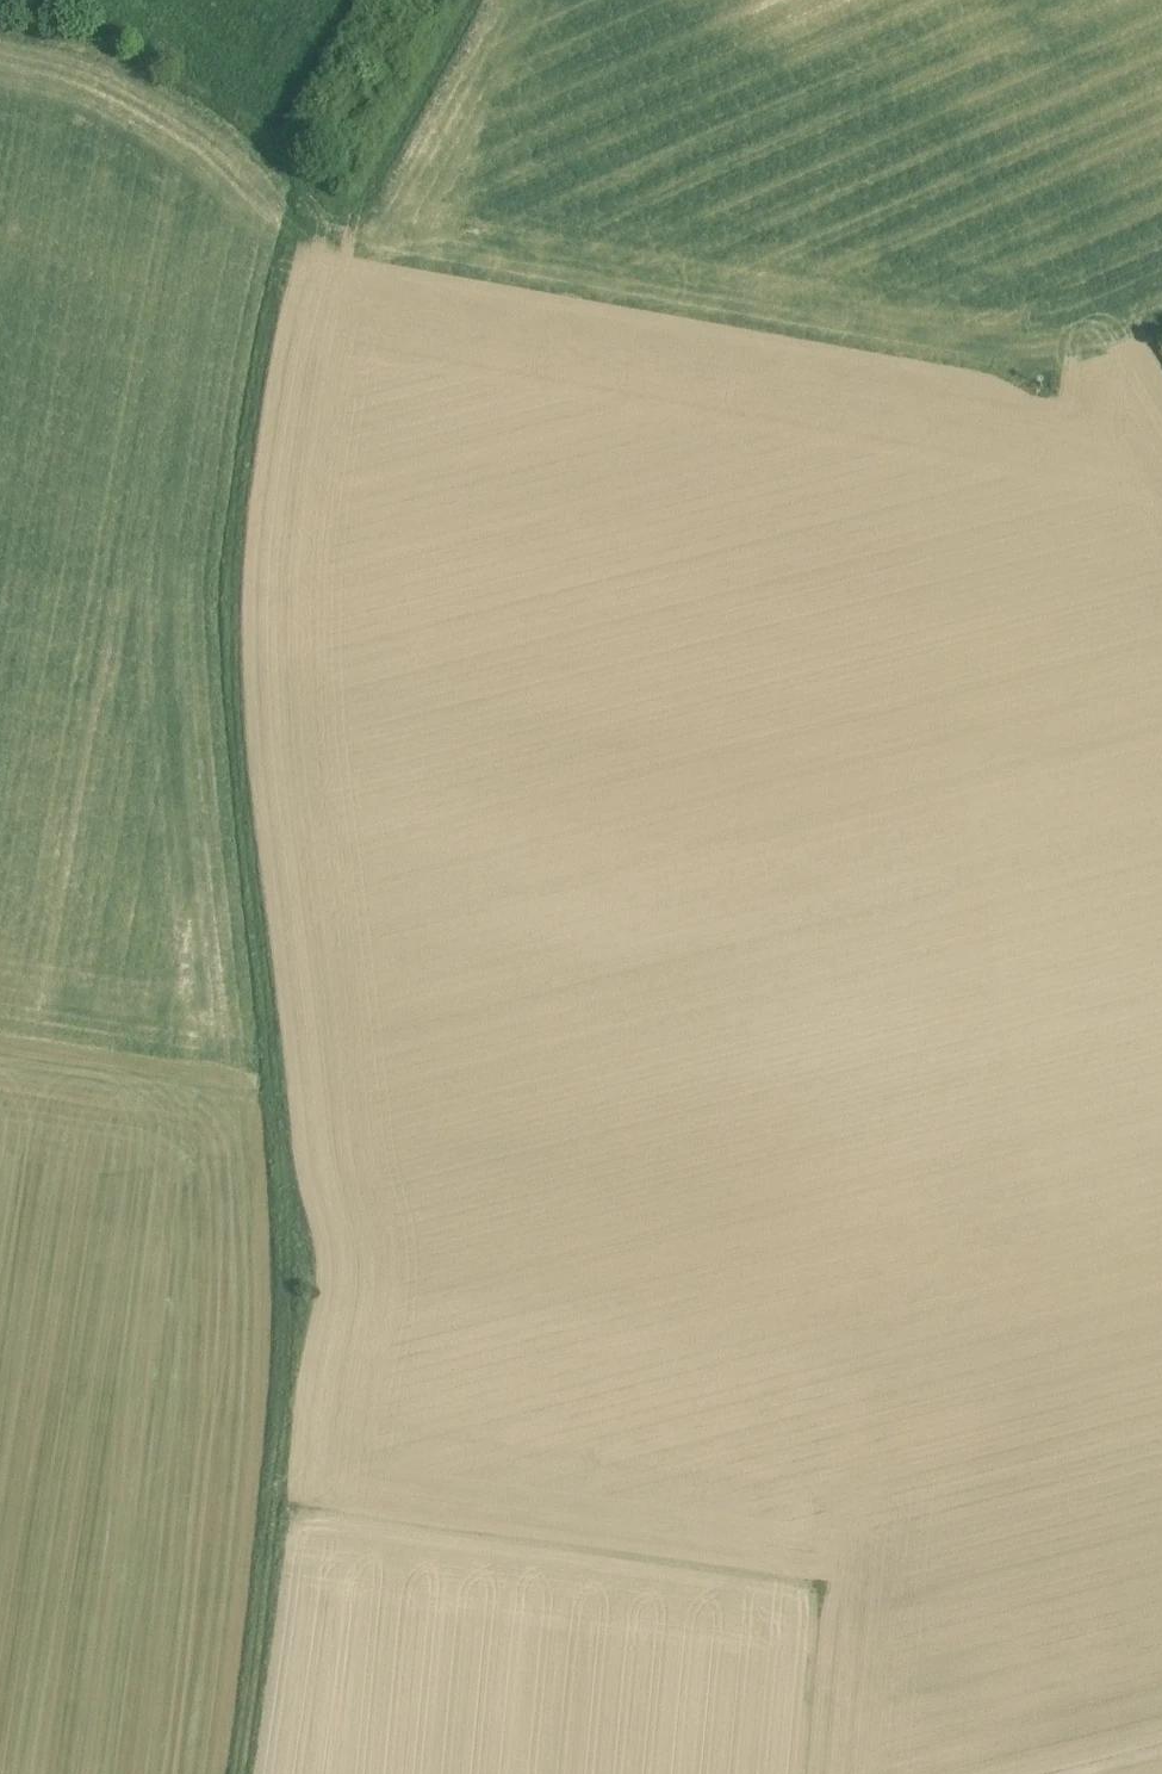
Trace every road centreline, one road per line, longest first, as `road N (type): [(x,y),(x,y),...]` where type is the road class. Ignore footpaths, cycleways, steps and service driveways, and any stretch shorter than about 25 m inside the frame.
road 1 (track): [(418,0),(278,273),(256,357),(231,676),(286,1215),(231,1773)]

